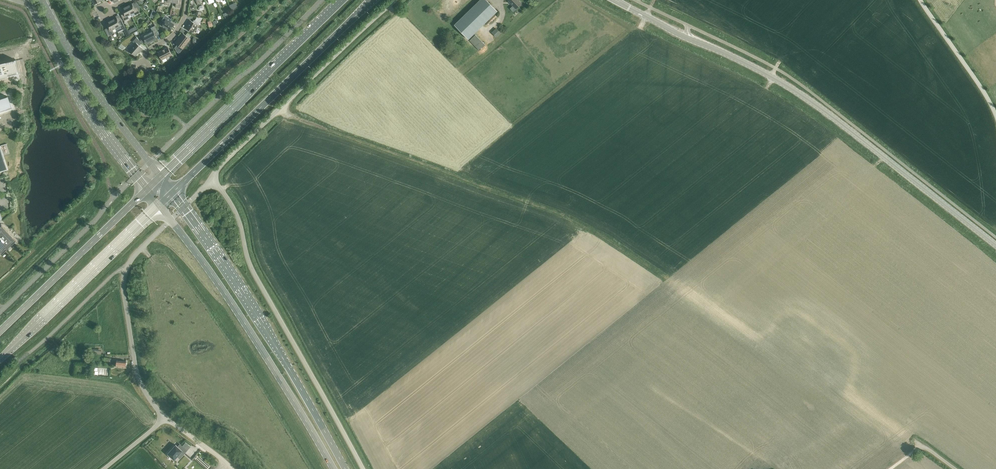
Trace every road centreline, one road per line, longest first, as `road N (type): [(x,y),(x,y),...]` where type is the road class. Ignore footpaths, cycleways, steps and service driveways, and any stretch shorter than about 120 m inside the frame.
road 1 (secondary): [(995,245),(788,87),(616,0)]
road 2 (track): [(280,108),(567,218),(665,278)]
road 3 (unclassified): [(363,468),(255,274),(234,208),(211,180)]
road 4 (primary): [(345,468),(184,207)]
road 5 (primary): [(171,220),(333,468)]
road 6 (track): [(156,234),(171,242),(258,366),(316,468)]
road 7 (primary): [(173,193),(372,0)]
road 8 (unclassified): [(211,180),(398,0)]
road 9 (primary): [(342,0),(161,176)]
road 10 (unclassified): [(164,419),(135,371),(123,287),(129,261),(171,220)]
road 11 (secondary): [(28,0),(90,112),(147,189)]
road 12 (primary): [(0,359),(160,205)]
road 13 (secondary): [(161,176),(94,88),(42,0)]
road 14 (primary): [(147,189),(0,333)]
road 15 (unclassified): [(995,117),(921,0)]

